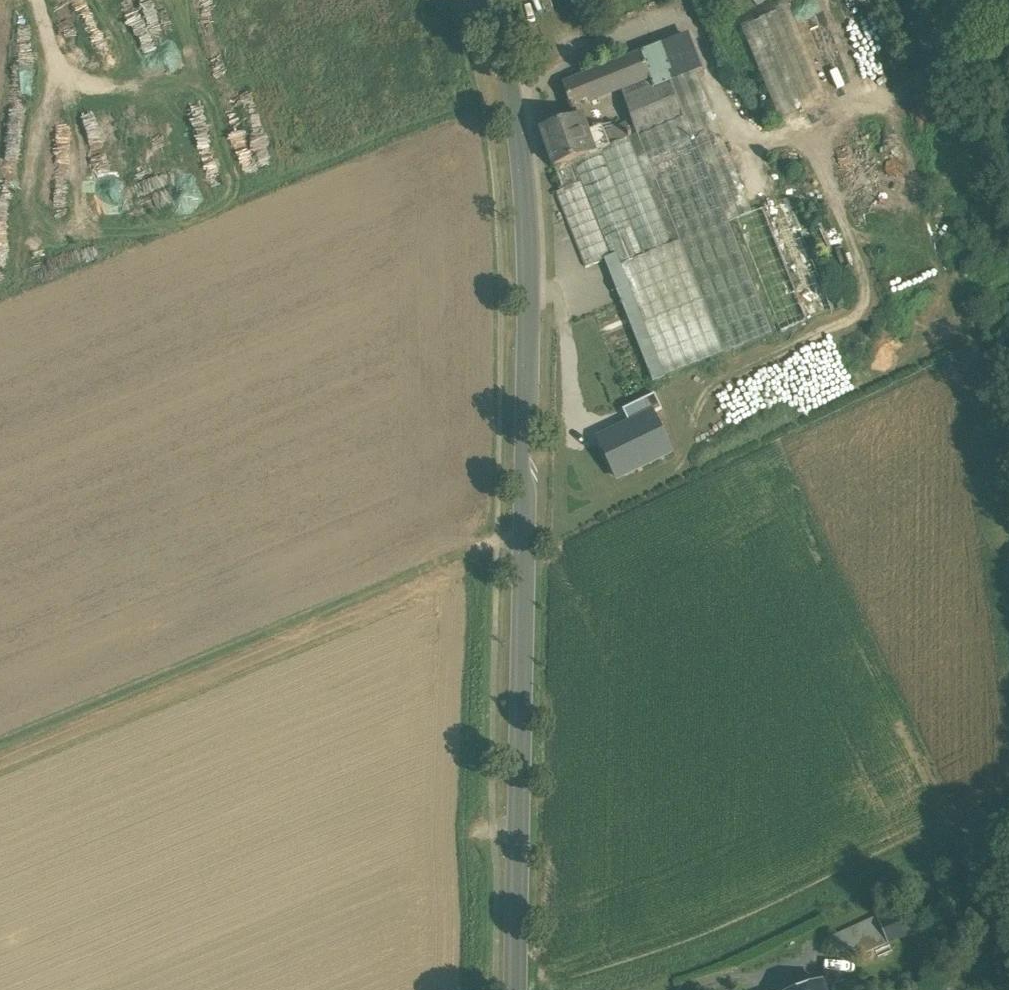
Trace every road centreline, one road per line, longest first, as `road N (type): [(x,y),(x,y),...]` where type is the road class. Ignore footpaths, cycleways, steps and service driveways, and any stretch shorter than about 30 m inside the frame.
road 1 (secondary): [(515,989),(521,232),(505,92),(480,0)]
road 2 (track): [(0,743),(438,562),(519,539)]

